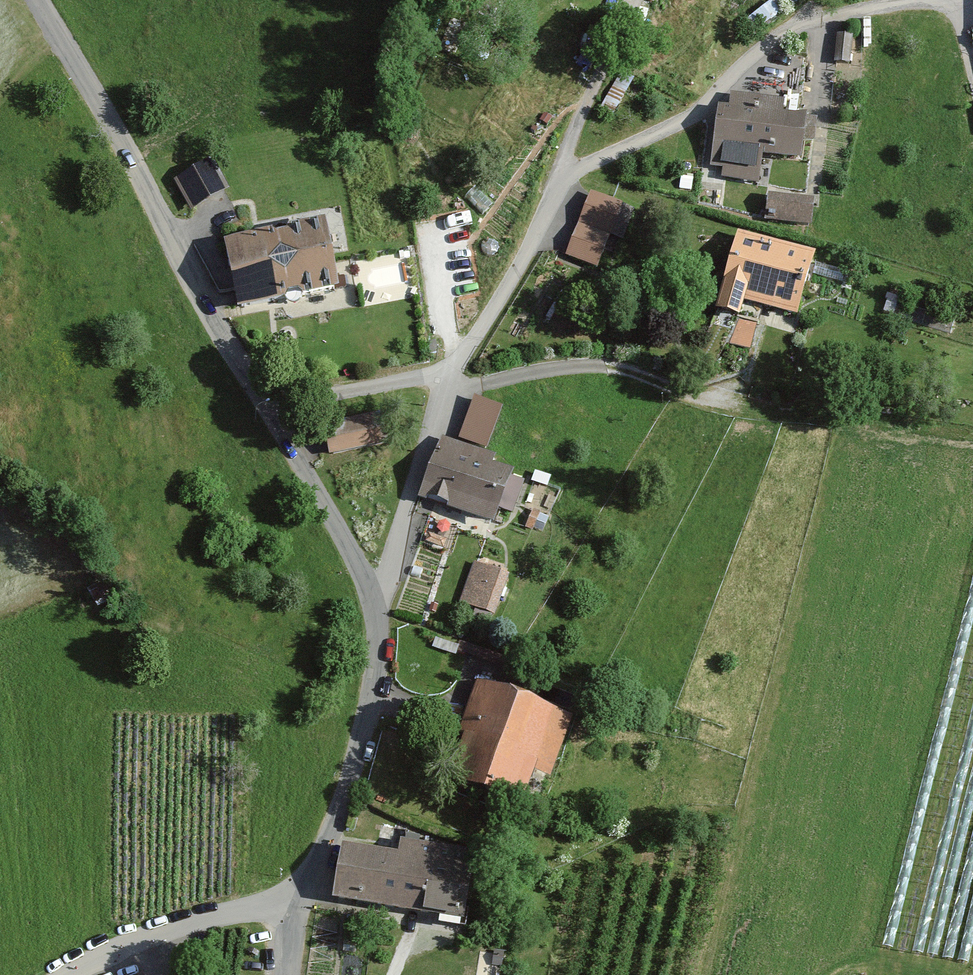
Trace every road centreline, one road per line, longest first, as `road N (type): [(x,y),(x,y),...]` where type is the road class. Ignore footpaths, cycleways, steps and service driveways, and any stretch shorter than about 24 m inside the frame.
road 1 (residential): [(77,974),(298,893),(359,753),(375,685),(373,621),(353,562),(36,0)]

